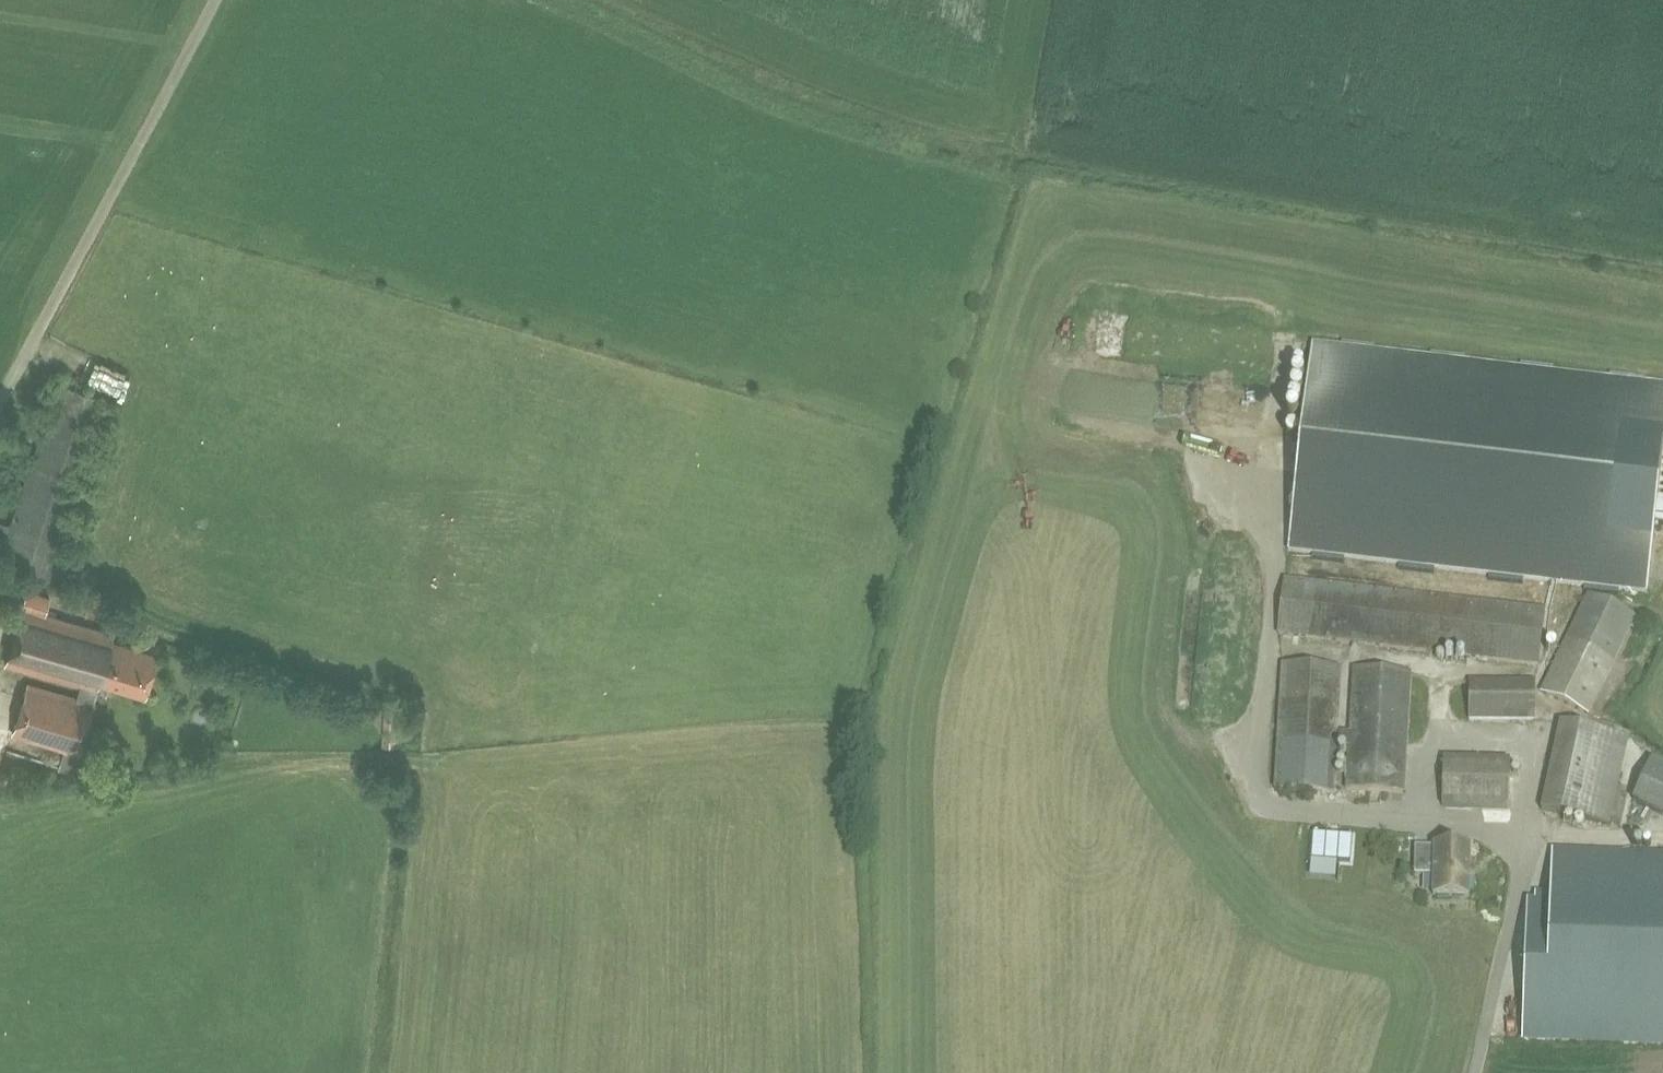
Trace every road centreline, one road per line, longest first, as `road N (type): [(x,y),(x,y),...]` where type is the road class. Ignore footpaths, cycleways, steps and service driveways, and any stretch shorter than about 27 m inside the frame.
road 1 (unclassified): [(0,411),(20,352),(209,0)]

